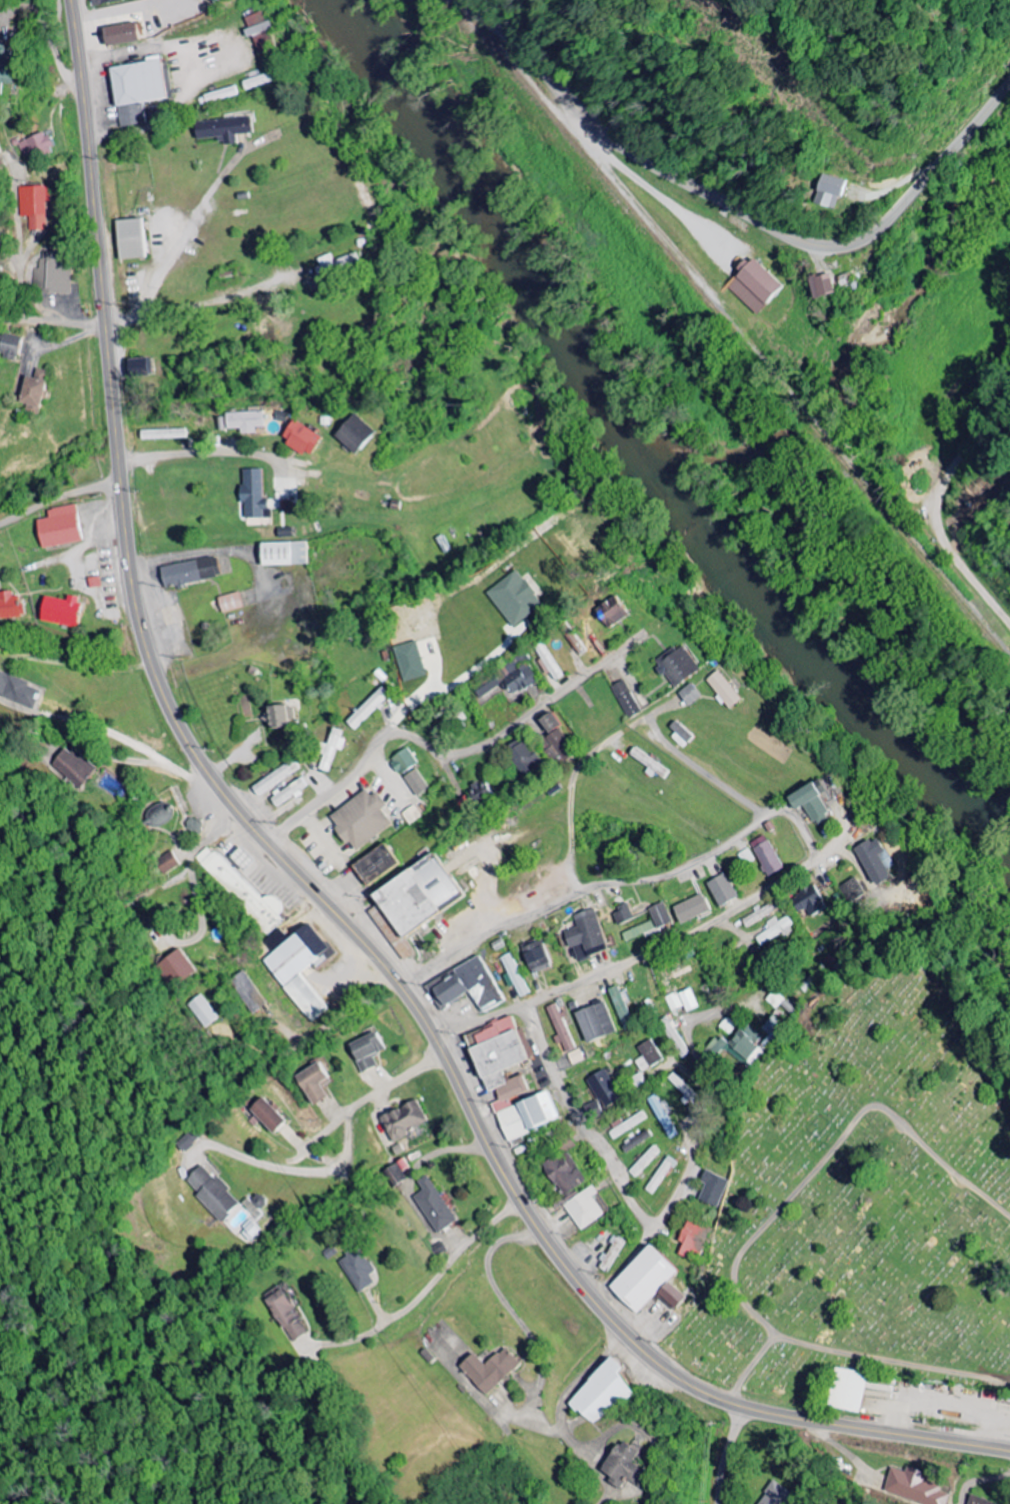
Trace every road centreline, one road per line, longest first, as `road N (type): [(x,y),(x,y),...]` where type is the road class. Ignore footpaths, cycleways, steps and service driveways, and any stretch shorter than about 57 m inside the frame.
road 1 (secondary): [(69,0),(130,568),(147,651),(191,747),(255,830),(404,990),(540,1231),(651,1357),(739,1406),(1009,1451)]
road 2 (tertiary): [(1009,83),(885,223),(846,243),(811,242),(627,146),(461,0)]
road 3 (residential): [(432,1032),(666,945),(812,862),(901,827)]
road 4 (residential): [(404,990),(493,931),(593,887),(669,875),(772,813),(786,811),(800,822),(812,862)]
road 5 (residential): [(269,845),(353,776),(388,735),(471,750),(639,636)]
road 6 (residential): [(523,1002),(584,1123),(656,1235),(592,1297)]
road 7 (residential): [(1009,625),(952,554),(938,519),(951,473),(1009,397)]
road 8 (residential): [(522,1202),(468,1242),(404,1311),(356,1339),(309,1344)]
road 9 (residential): [(395,733),(414,705),(594,581)]
road 10 (residential): [(579,893),(571,836),(580,771),(686,698)]
road 11 (residential): [(78,59),(169,47),(192,57),(189,90),(167,116),(136,130)]
road 12 (residential): [(106,325),(144,312),(222,178)]
road 13 (residential): [(106,325),(25,317),(19,268),(0,249)]
road 14 (residential): [(119,462),(274,456)]
road 15 (residential): [(120,482),(0,524)]

